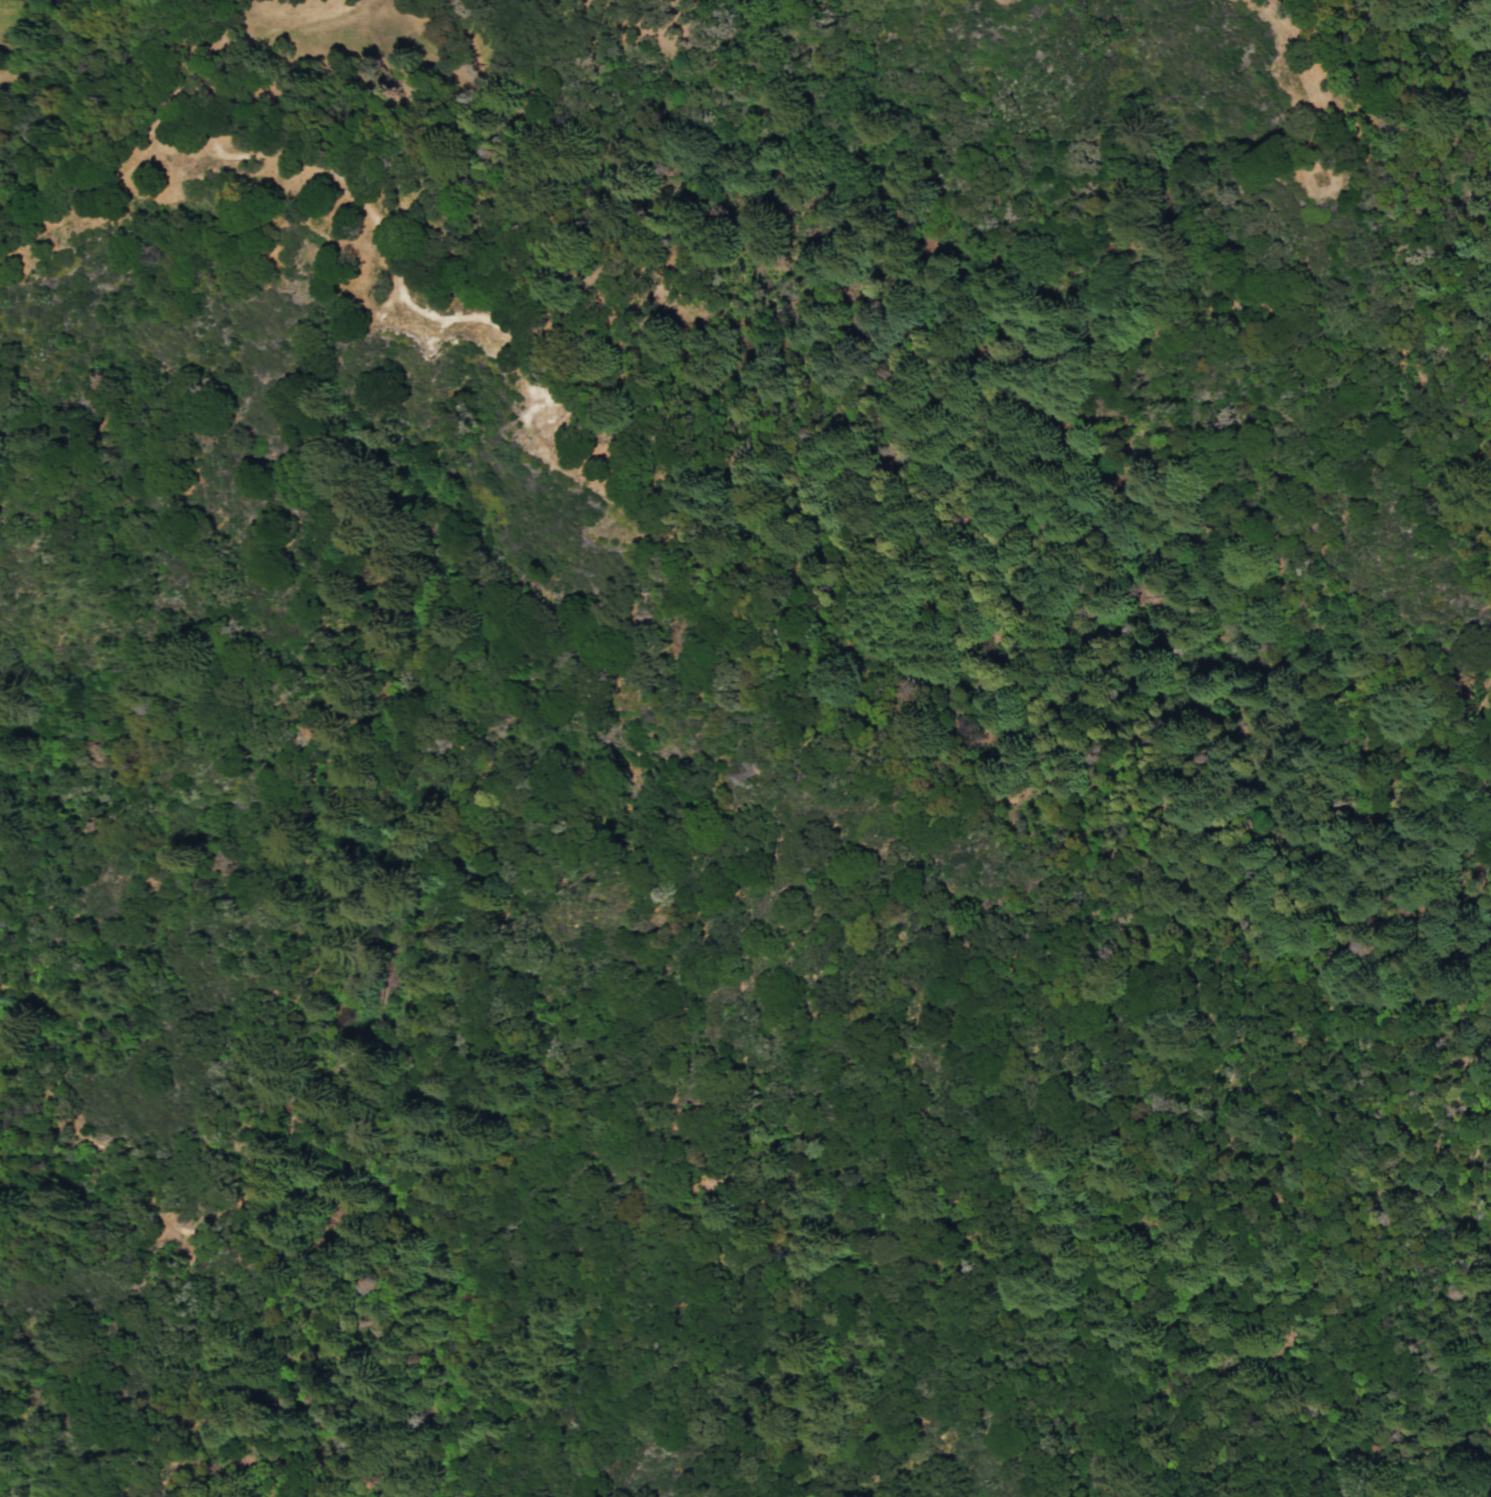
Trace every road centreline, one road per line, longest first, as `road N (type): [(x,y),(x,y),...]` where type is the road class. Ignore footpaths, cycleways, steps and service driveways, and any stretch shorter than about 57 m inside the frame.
road 1 (track): [(0,991),(42,1001),(54,1021),(37,1090),(60,1125),(142,1173),(162,1221),(178,1233),(252,1187),(258,1159),(290,1107),(294,921),(273,826),(222,673)]

